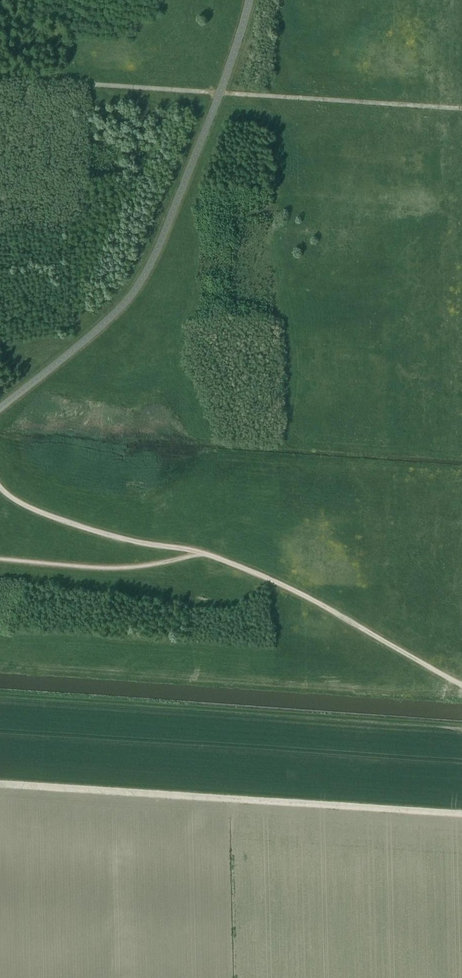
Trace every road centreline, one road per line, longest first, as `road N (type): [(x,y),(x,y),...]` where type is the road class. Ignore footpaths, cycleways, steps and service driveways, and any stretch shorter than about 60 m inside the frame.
road 1 (track): [(461,815),(0,785)]
road 2 (track): [(0,664),(461,692)]
road 3 (track): [(220,93),(461,108)]

